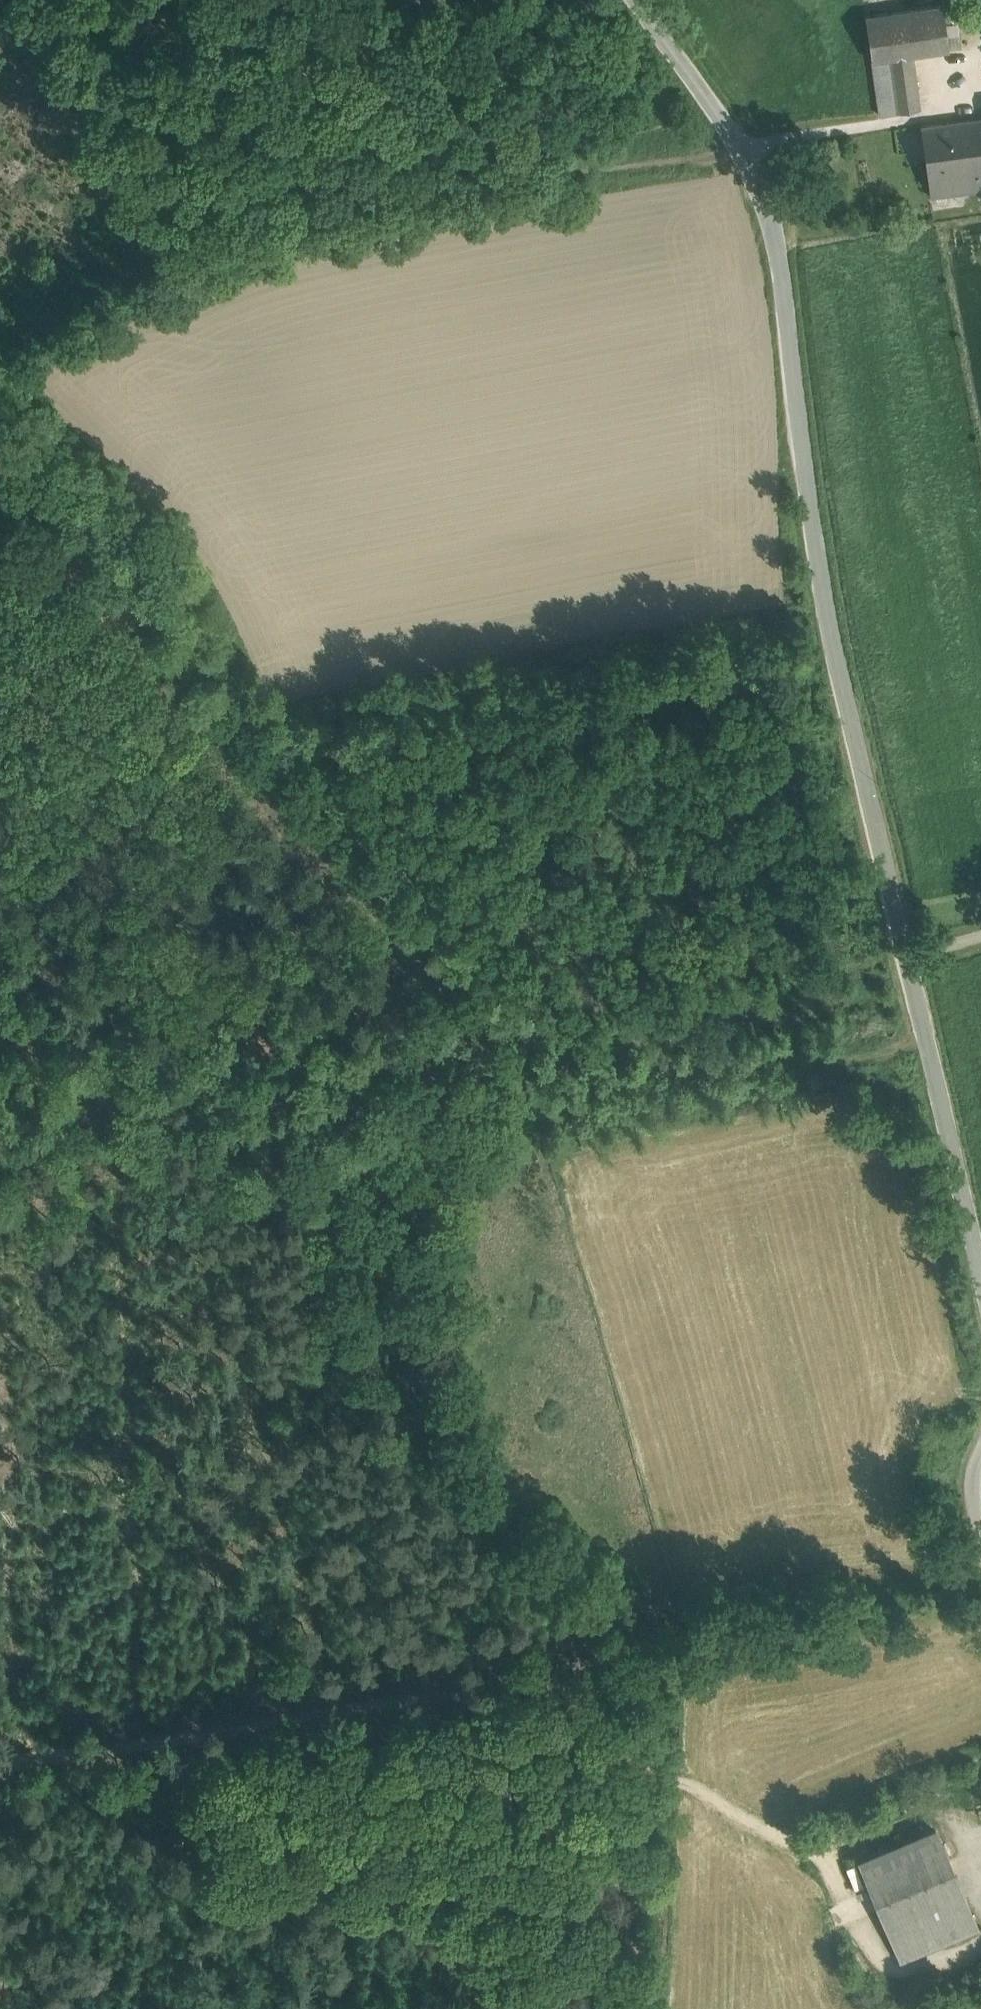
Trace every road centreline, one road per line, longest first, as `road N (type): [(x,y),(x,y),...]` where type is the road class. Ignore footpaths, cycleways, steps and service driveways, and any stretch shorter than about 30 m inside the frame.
road 1 (unclassified): [(637,0),(759,174),(802,491),(901,964),(980,1256)]

